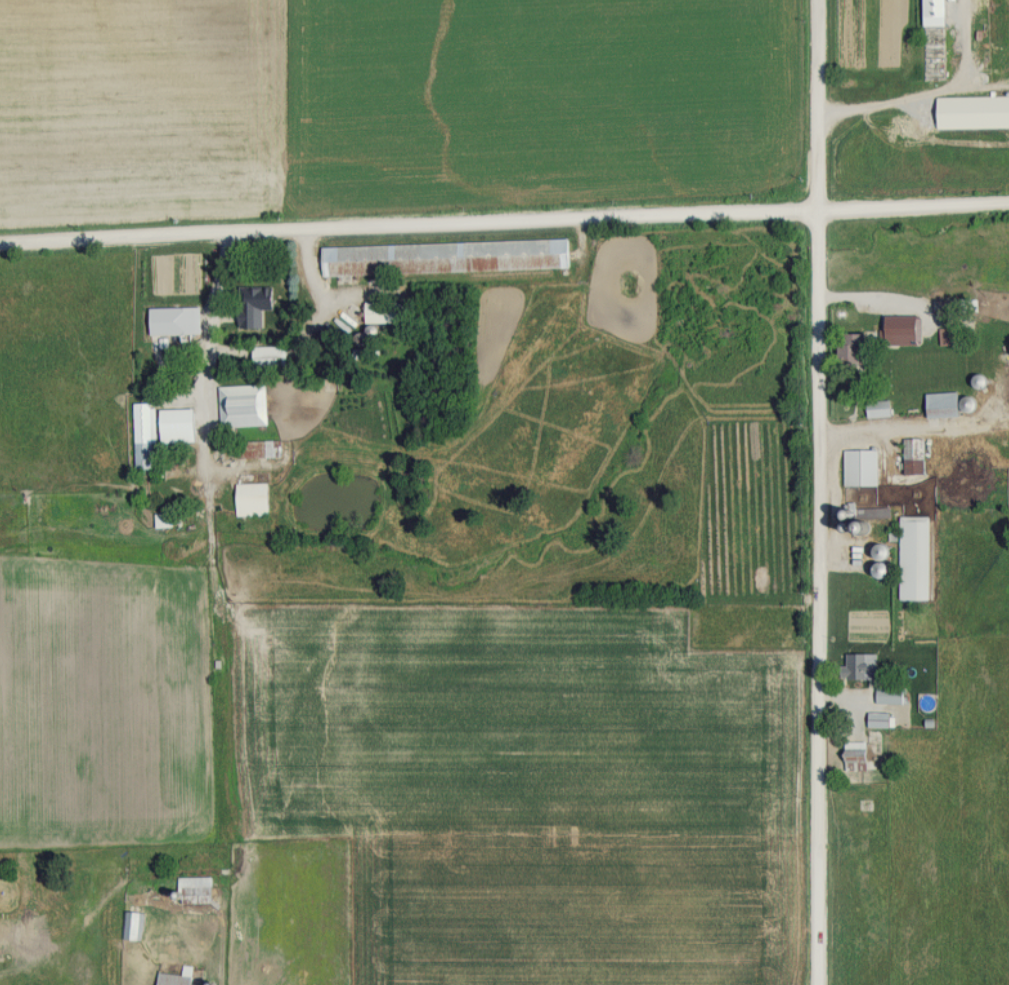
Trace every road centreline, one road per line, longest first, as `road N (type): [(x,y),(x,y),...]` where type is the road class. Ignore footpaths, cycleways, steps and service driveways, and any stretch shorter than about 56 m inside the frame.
road 1 (residential): [(0,252),(233,234),(1008,209)]
road 2 (residential): [(813,984),(814,0)]

